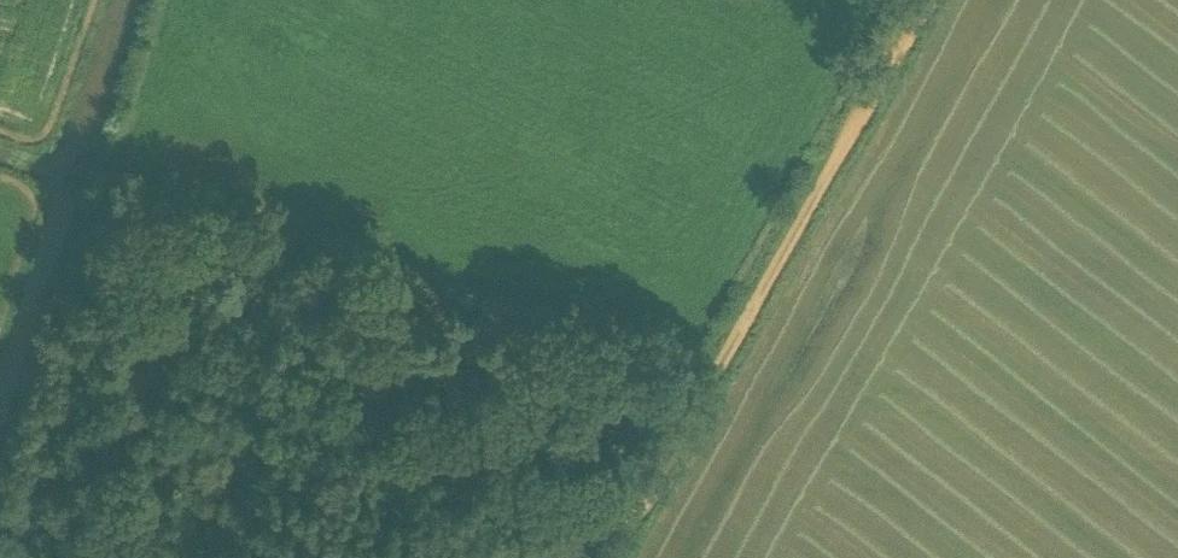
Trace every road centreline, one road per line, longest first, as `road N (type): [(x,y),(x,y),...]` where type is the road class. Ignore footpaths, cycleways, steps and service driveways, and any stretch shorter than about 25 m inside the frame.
road 1 (track): [(610,557),(923,0)]

